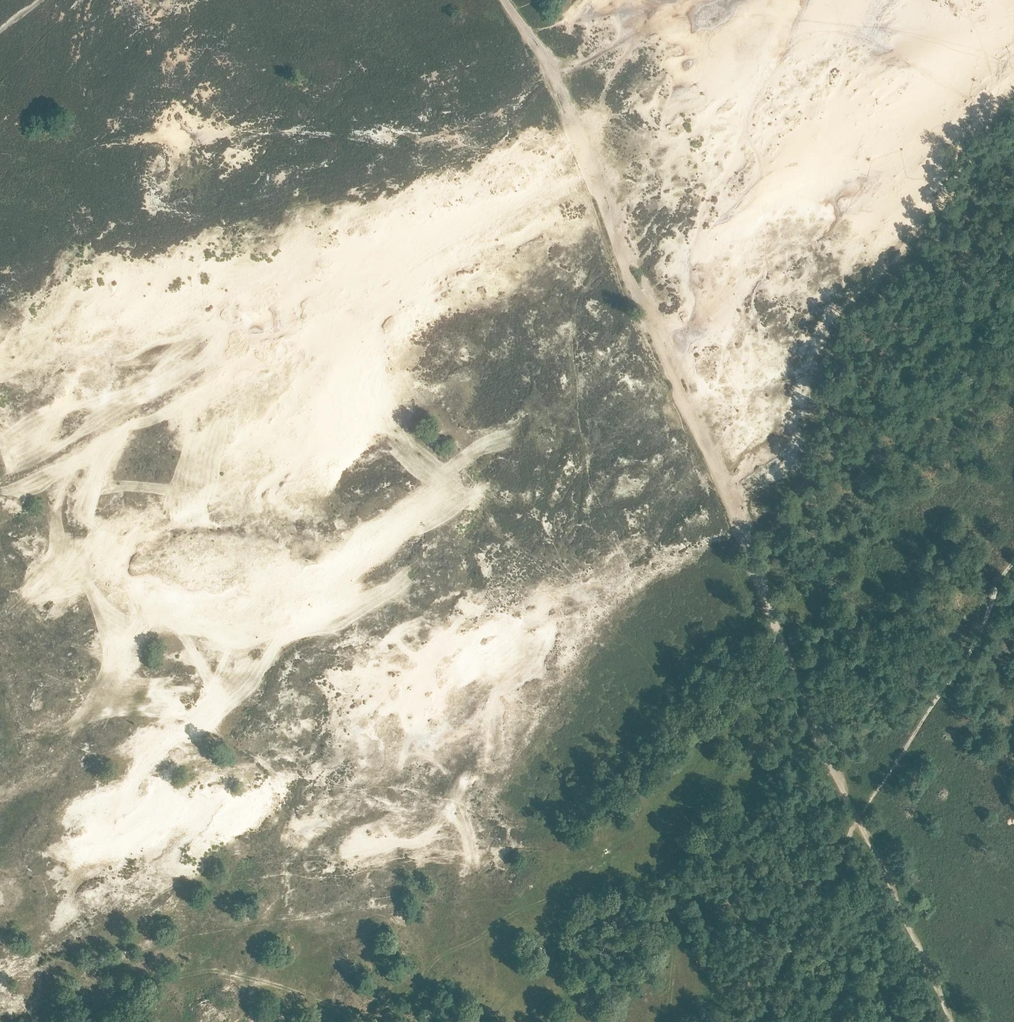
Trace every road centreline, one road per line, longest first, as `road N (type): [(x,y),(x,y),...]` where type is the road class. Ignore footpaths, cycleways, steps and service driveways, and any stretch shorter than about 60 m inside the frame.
road 1 (track): [(858,821),(610,233),(554,79)]
road 2 (track): [(941,1021),(858,821)]

